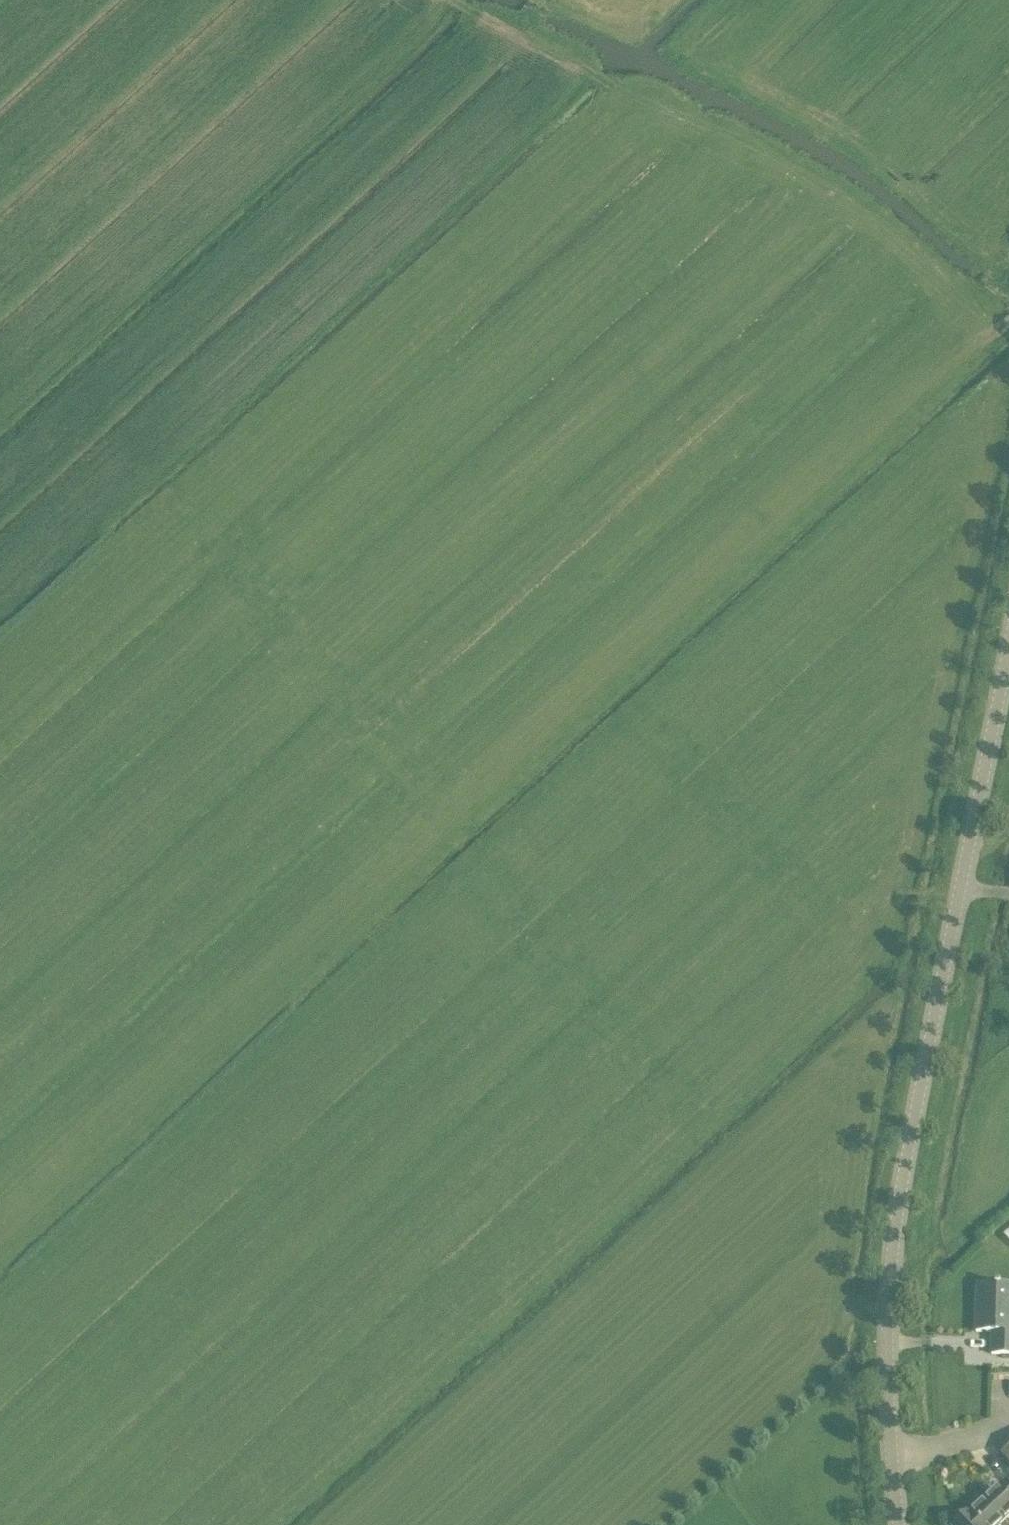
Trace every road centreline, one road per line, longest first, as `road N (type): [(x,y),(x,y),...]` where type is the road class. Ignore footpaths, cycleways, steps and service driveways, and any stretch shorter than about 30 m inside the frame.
road 1 (tertiary): [(898,1524),(889,1344),(902,1194),(1008,655)]

